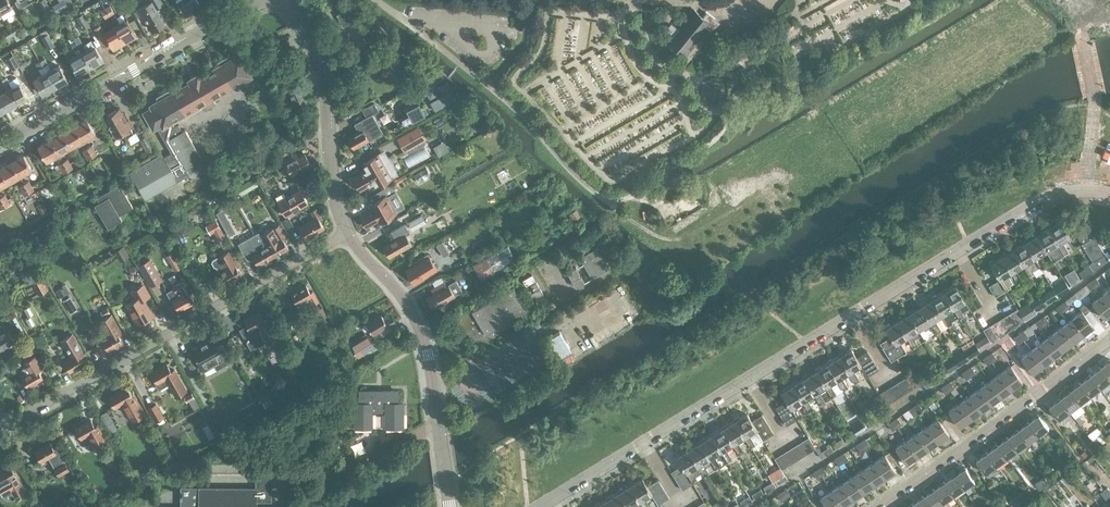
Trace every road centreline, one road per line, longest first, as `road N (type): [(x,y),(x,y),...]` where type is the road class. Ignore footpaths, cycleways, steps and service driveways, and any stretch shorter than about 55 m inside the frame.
road 1 (residential): [(536,506),(964,245),(1054,197),(1109,196)]
road 2 (residential): [(6,426),(345,240)]
road 3 (unclassified): [(0,142),(264,0)]
road 4 (tertiary): [(447,506),(419,325),(399,293),(345,240)]
road 5 (residential): [(1109,337),(878,506)]
road 6 (tertiary): [(345,240),(331,203),(321,80),(289,0)]

